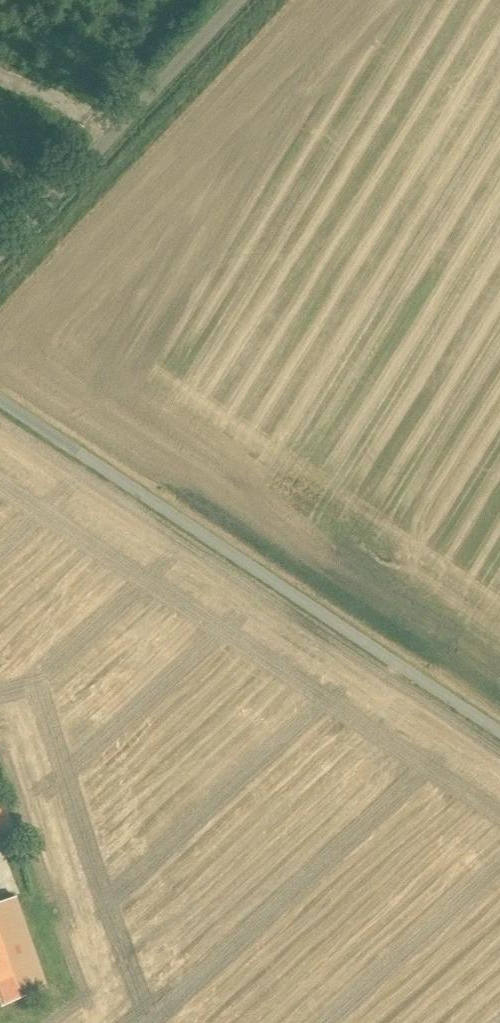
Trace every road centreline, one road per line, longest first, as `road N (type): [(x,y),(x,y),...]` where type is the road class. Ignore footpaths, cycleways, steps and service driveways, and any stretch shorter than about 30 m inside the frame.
road 1 (unclassified): [(0,400),(499,732)]
road 2 (unclassified): [(236,0),(0,254)]
road 3 (track): [(0,79),(115,130)]

